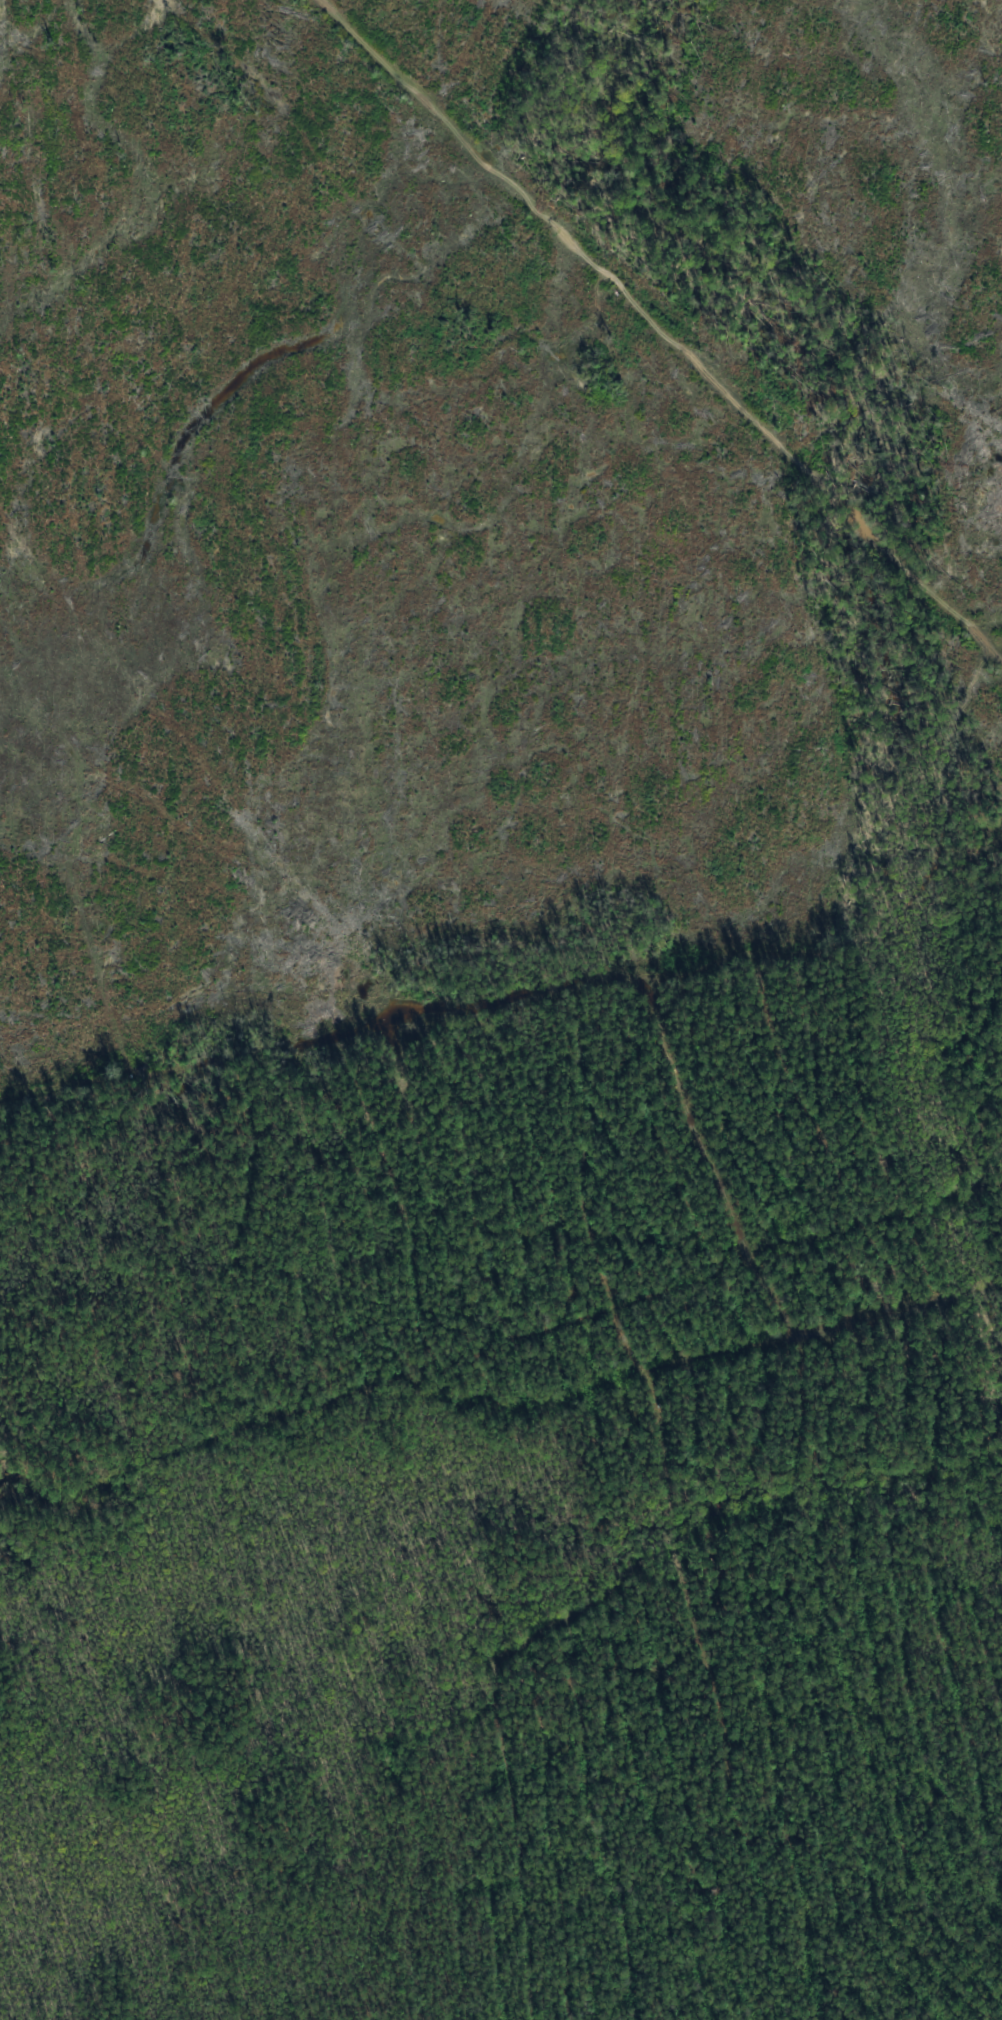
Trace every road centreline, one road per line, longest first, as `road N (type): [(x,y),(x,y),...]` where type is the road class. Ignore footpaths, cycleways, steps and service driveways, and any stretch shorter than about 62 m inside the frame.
road 1 (residential): [(0,1514),(1001,1171)]

